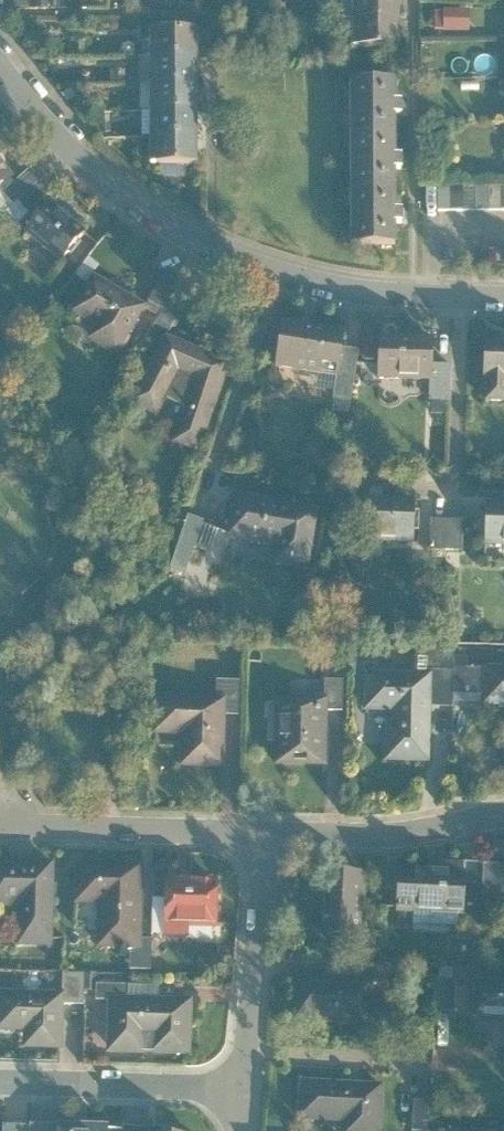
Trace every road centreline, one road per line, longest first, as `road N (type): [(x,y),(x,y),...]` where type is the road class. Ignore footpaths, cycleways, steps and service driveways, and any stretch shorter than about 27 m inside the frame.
road 1 (residential): [(0,75),(68,153),(206,250),(285,280),(349,293),(503,299)]
road 2 (residential): [(267,840),(5,825)]
road 3 (residential): [(241,1089),(267,840)]
road 4 (residential): [(241,1089),(0,1085)]
road 5 (residential): [(503,813),(377,838),(267,840)]

